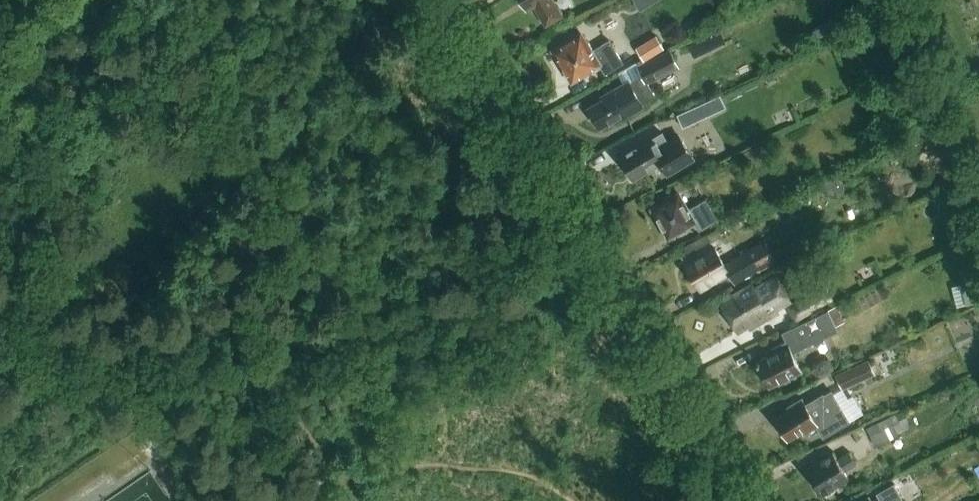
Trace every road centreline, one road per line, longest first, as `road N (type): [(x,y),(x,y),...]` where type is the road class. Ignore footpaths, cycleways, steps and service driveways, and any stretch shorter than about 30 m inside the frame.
road 1 (unclassified): [(738,500),(434,0)]

